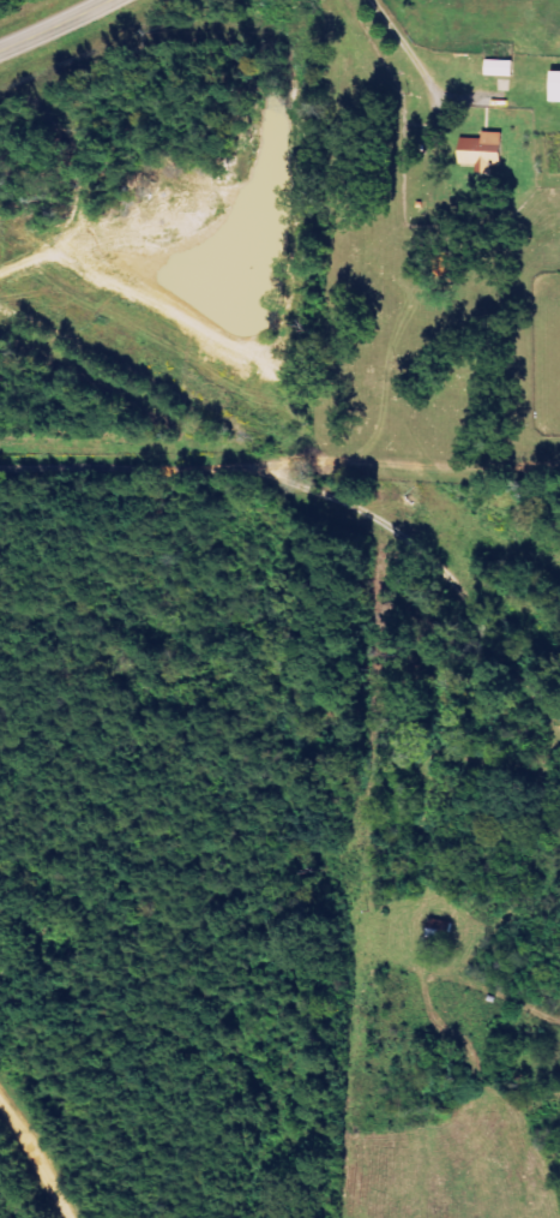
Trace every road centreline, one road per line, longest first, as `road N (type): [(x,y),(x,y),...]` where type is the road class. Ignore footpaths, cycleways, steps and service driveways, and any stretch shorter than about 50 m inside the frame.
road 1 (residential): [(223,467),(0,469)]

